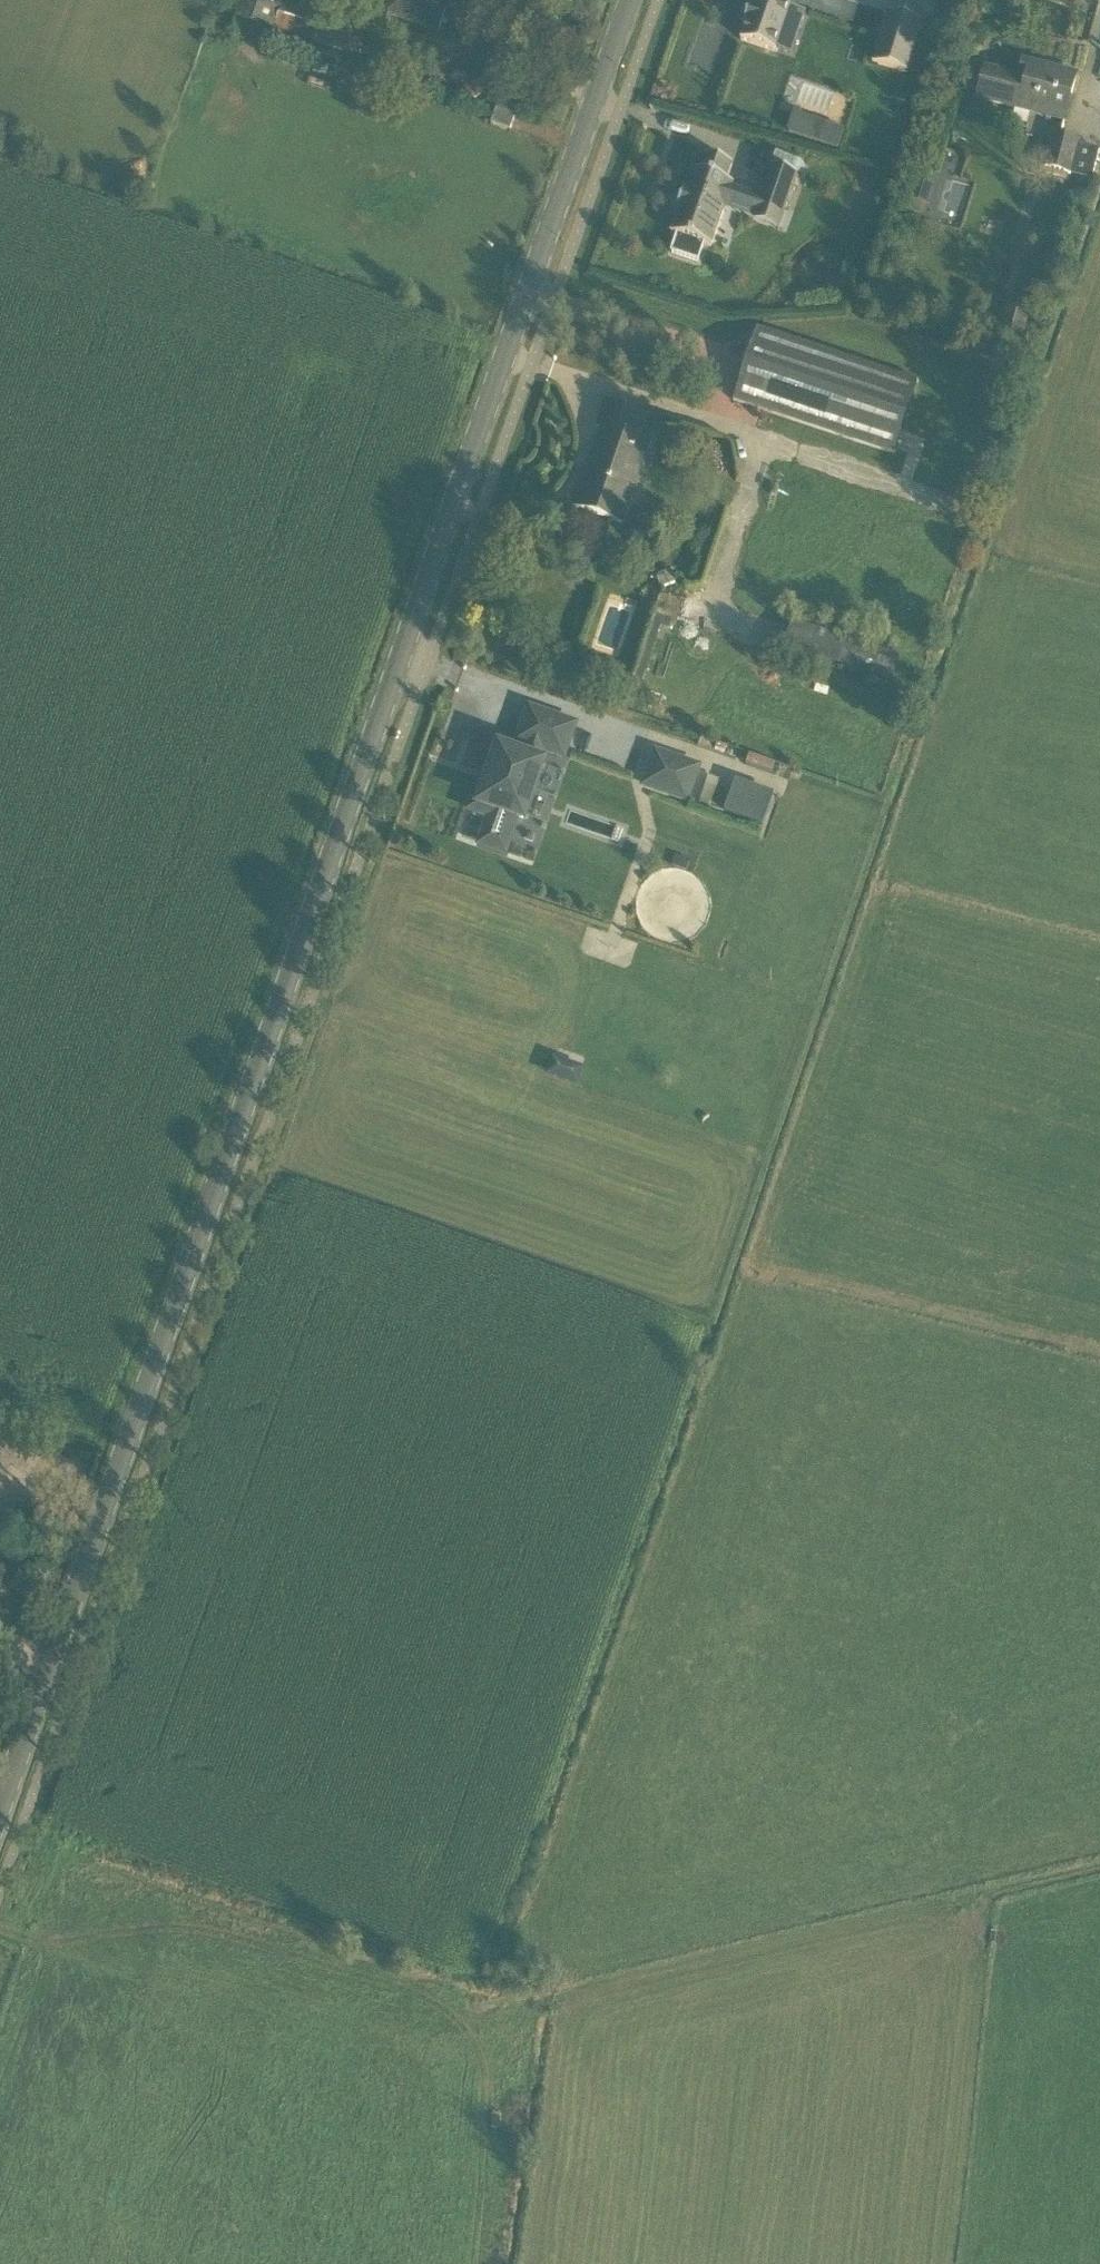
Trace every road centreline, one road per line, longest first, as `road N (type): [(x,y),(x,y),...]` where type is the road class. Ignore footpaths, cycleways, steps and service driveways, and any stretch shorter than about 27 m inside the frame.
road 1 (tertiary): [(0,1808),(630,0)]

